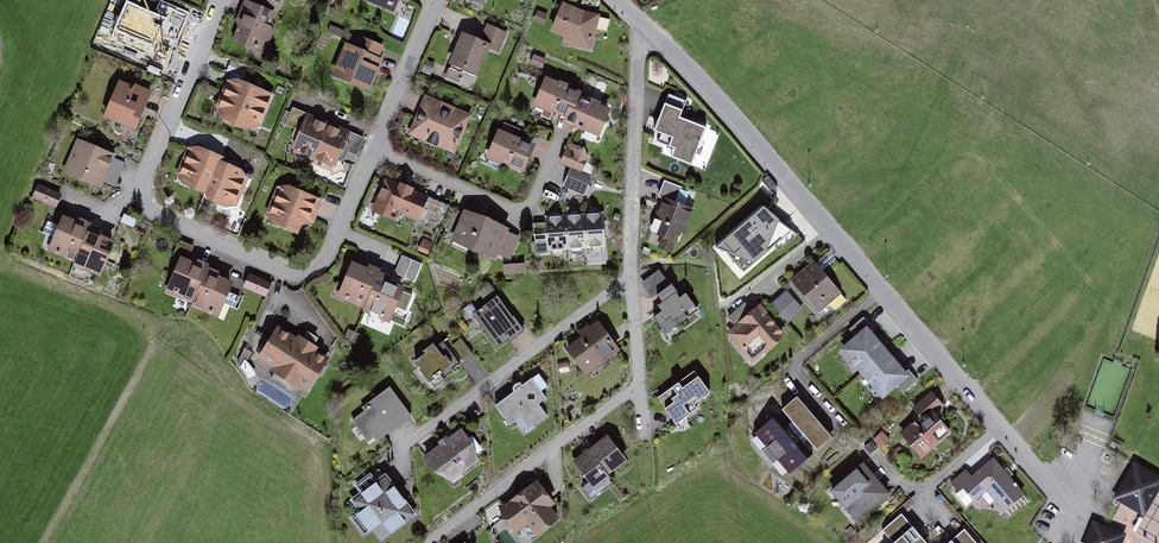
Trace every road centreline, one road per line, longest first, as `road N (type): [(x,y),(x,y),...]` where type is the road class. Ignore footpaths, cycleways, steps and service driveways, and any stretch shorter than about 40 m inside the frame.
road 1 (residential): [(648,35),(830,227),(1075,509)]
road 2 (residential): [(377,153),(342,233),(321,266),(290,283),(153,213),(140,180),(221,0)]
road 3 (residential): [(394,442),(632,281)]
road 4 (residential): [(427,542),(640,384)]
road 5 (residential): [(648,35),(636,47),(632,281)]
road 6 (residential): [(377,153),(519,214),(533,209),(556,143)]
road 7 (residential): [(442,0),(377,153)]

